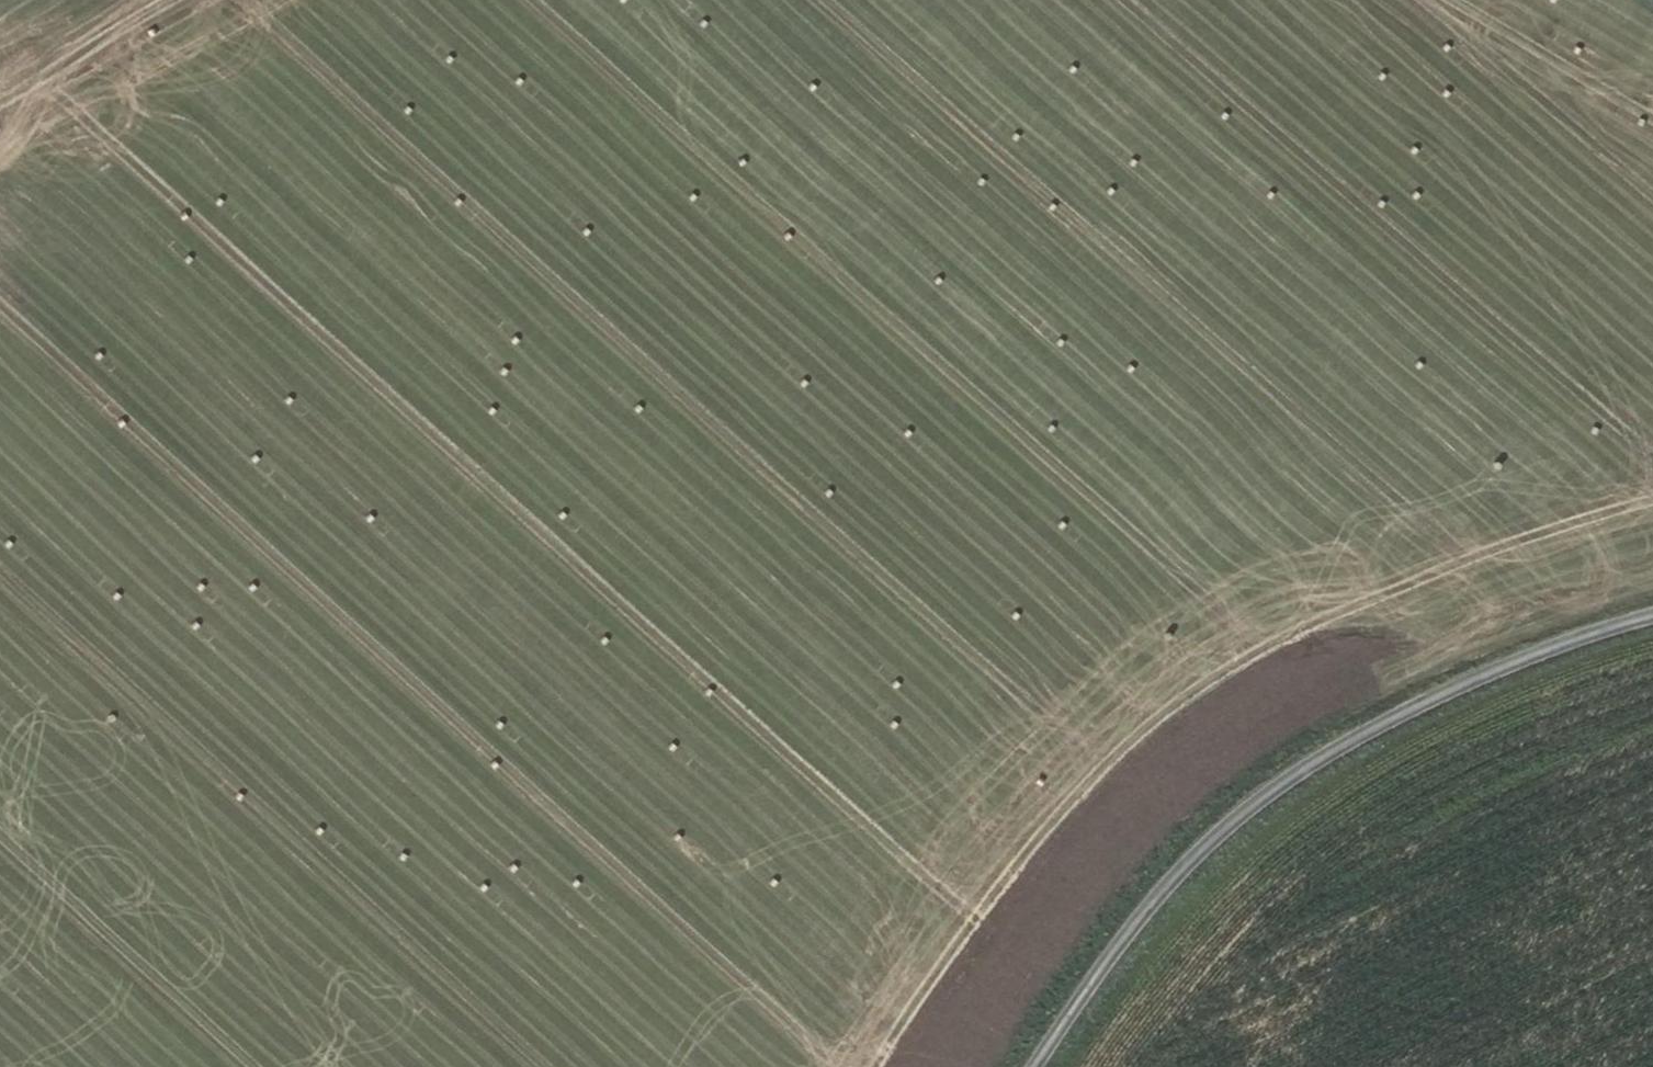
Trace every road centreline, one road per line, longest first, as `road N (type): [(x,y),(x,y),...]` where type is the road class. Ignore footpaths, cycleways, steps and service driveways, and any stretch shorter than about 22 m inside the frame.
road 1 (unclassified): [(1652,611),(1396,704),(1210,840),(1065,1015),(1034,1066)]

